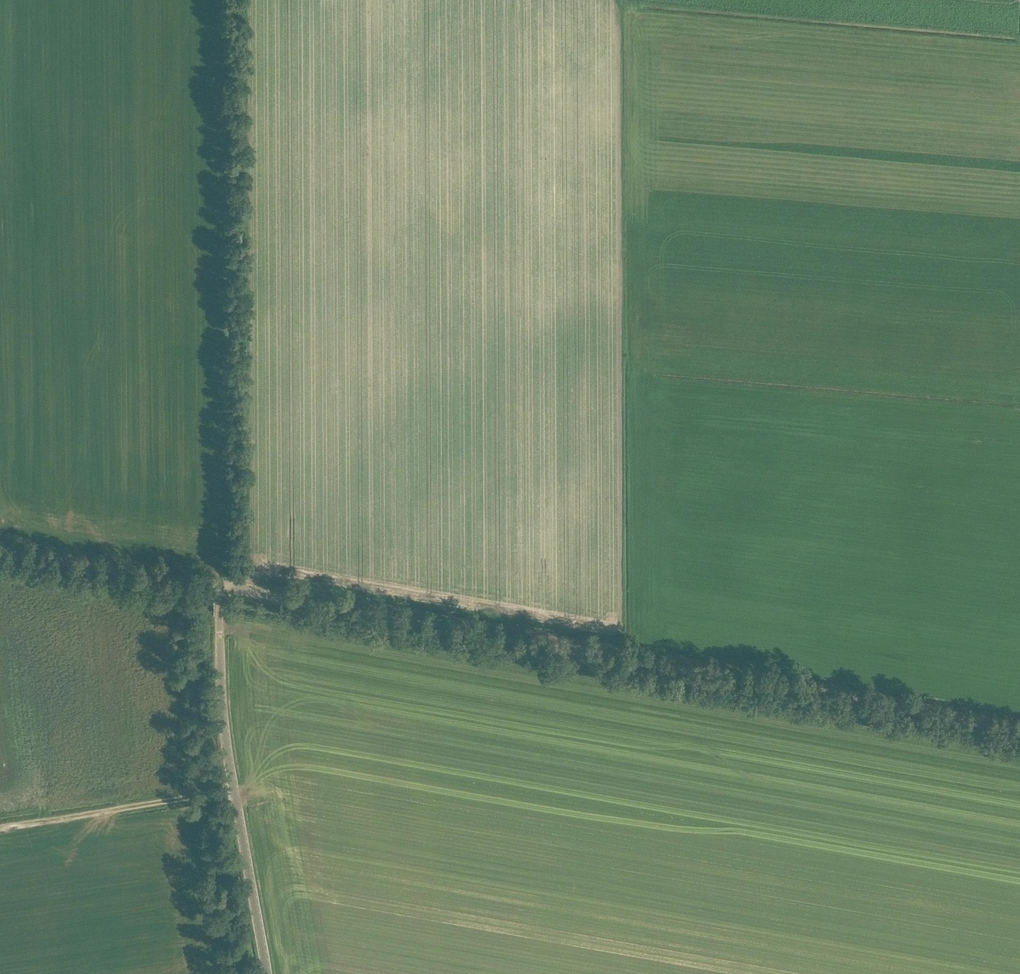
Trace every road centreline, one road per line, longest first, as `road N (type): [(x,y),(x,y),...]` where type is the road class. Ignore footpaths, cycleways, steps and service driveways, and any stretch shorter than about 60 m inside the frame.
road 1 (unclassified): [(1019,730),(295,602),(238,585),(222,589)]
road 2 (unclassified): [(268,973),(222,715),(222,589)]
road 3 (track): [(0,826),(235,791)]
road 4 (track): [(0,550),(222,589)]

